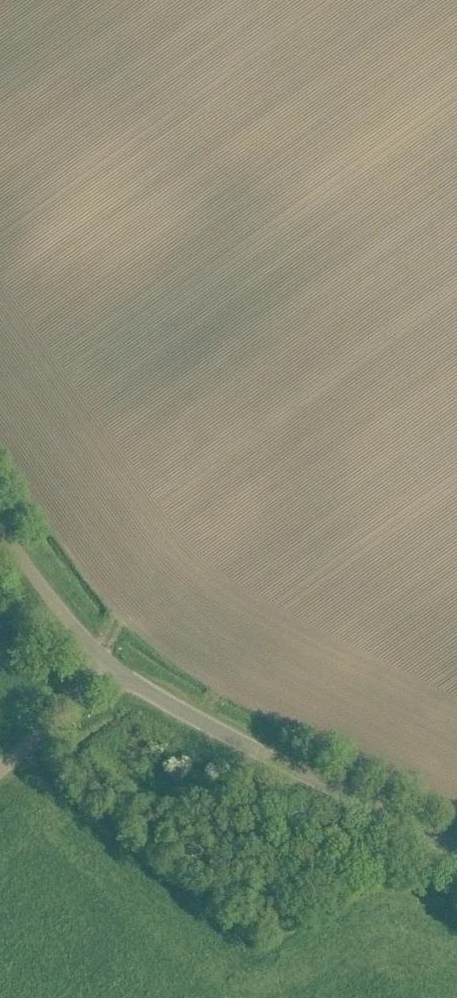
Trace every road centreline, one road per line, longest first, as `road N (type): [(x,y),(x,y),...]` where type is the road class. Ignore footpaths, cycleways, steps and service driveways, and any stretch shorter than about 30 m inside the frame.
road 1 (unclassified): [(456,852),(110,667)]
road 2 (unclassified): [(110,667),(0,527)]
road 3 (unclassified): [(0,771),(110,667)]

